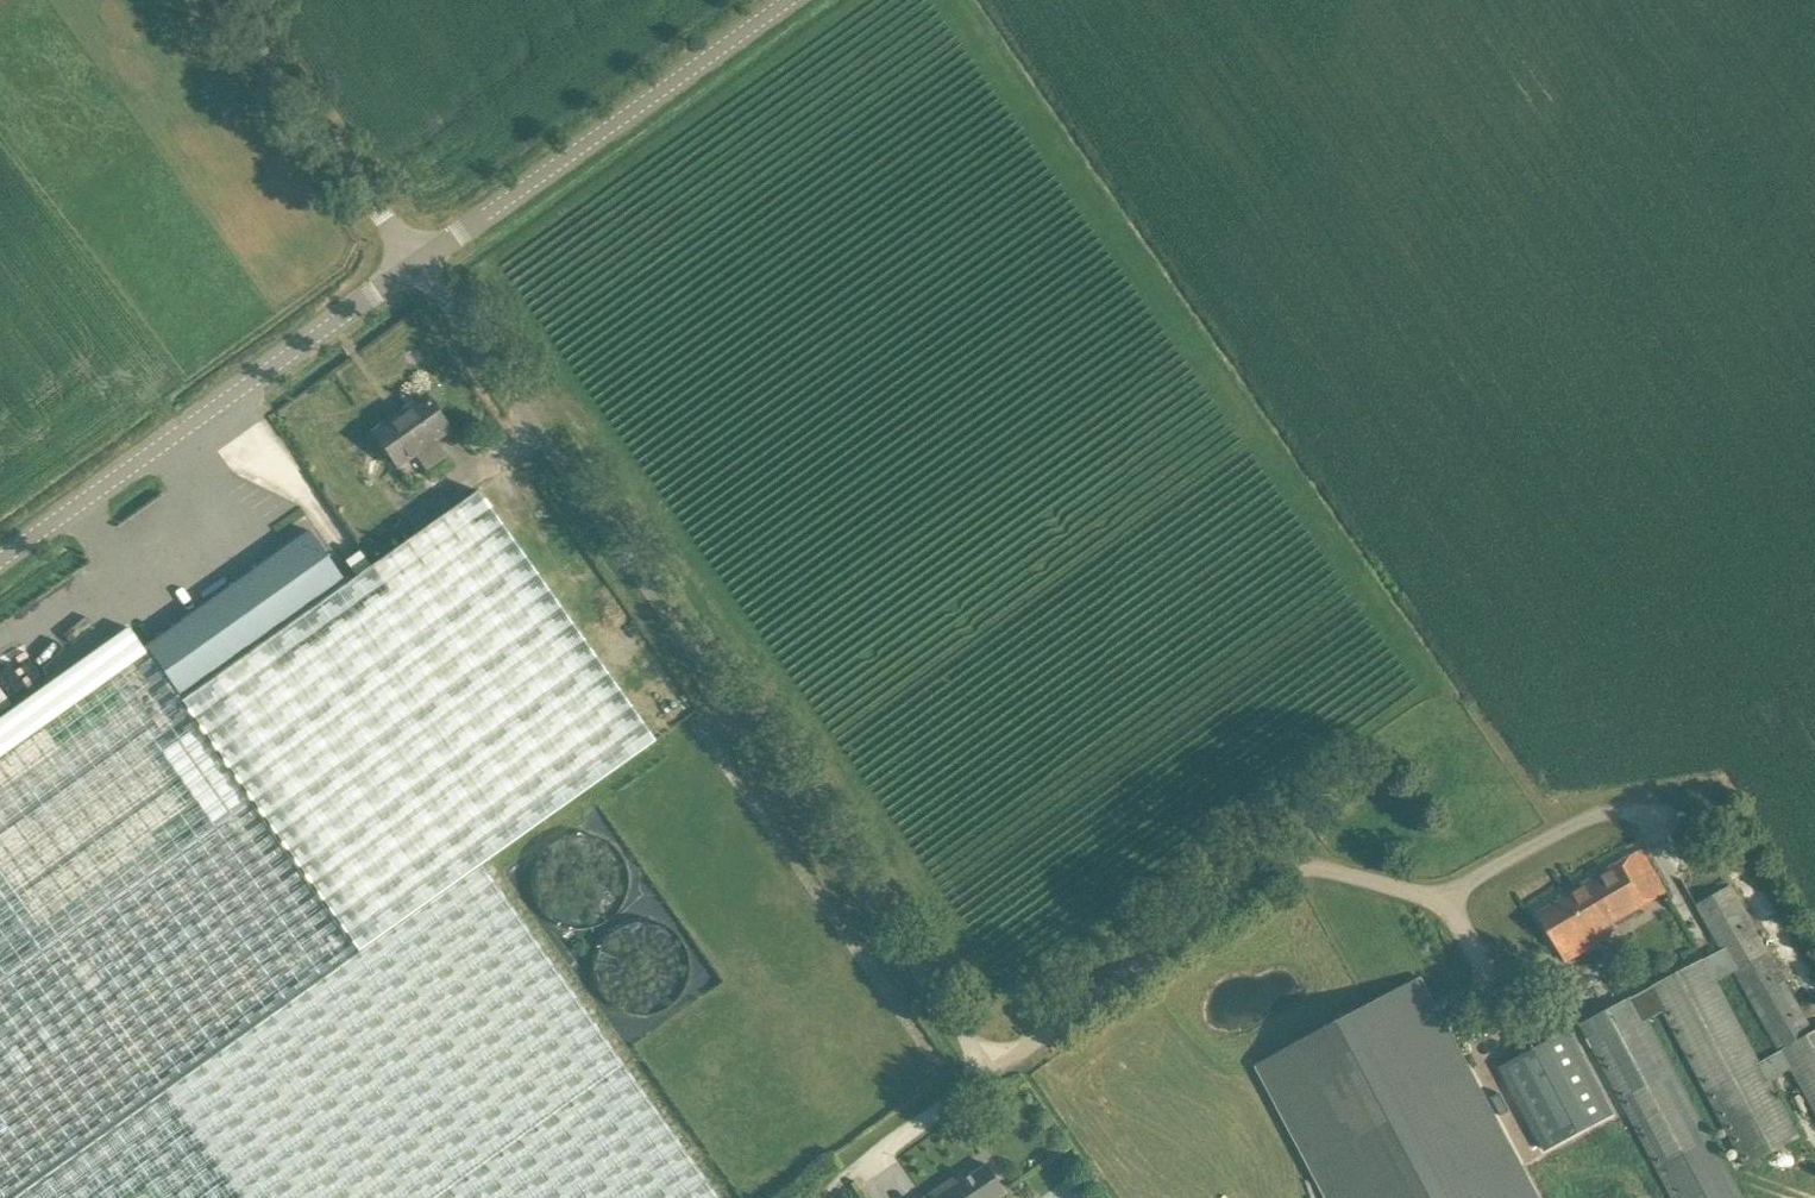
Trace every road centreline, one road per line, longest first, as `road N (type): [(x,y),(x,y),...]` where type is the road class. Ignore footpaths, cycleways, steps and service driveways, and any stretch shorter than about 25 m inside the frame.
road 1 (unclassified): [(413,262),(987,1073)]
road 2 (track): [(987,1073),(1305,861),(1445,896),(1610,810),(1657,837)]
road 3 (tertiary): [(0,554),(413,262)]
road 4 (tertiary): [(413,262),(784,0)]
road 5 (unclassified): [(230,0),(413,262)]

